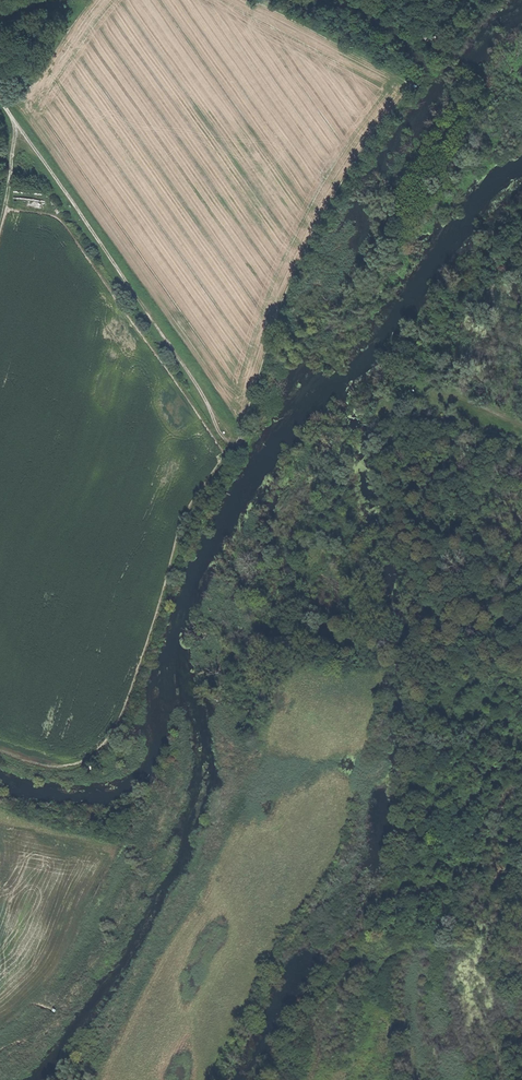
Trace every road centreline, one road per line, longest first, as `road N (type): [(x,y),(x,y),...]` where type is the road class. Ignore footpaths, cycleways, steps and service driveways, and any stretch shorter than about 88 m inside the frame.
road 1 (track): [(0,101),(234,445)]
road 2 (track): [(521,425),(435,392),(389,402)]
road 3 (track): [(466,0),(435,37),(423,36),(374,0)]

